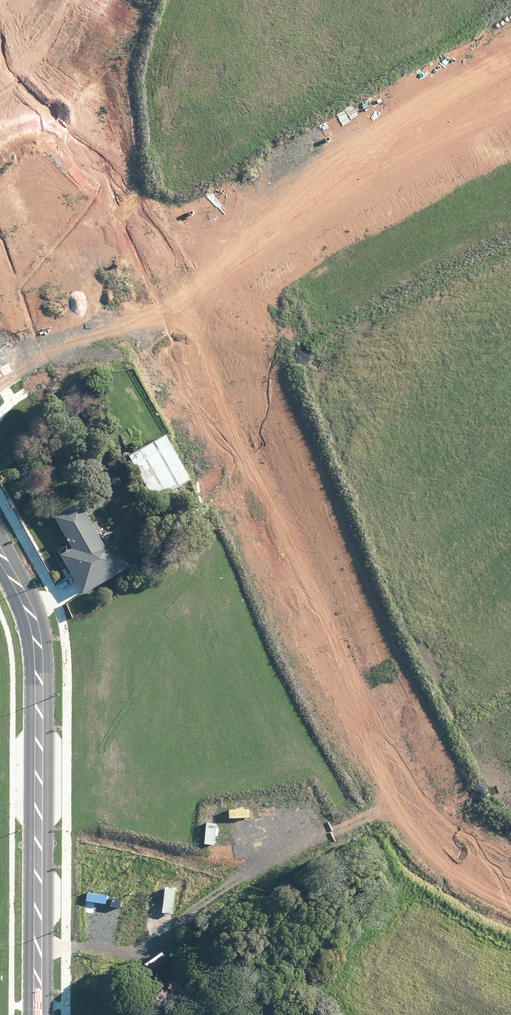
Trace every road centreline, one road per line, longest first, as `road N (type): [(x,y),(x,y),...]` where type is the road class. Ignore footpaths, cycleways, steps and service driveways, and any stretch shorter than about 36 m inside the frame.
road 1 (unknown): [(510,793),(482,775),(454,739),(181,306)]
road 2 (unknown): [(12,364),(181,306),(510,137)]
road 3 (residential): [(38,1014),(38,641),(0,553)]

